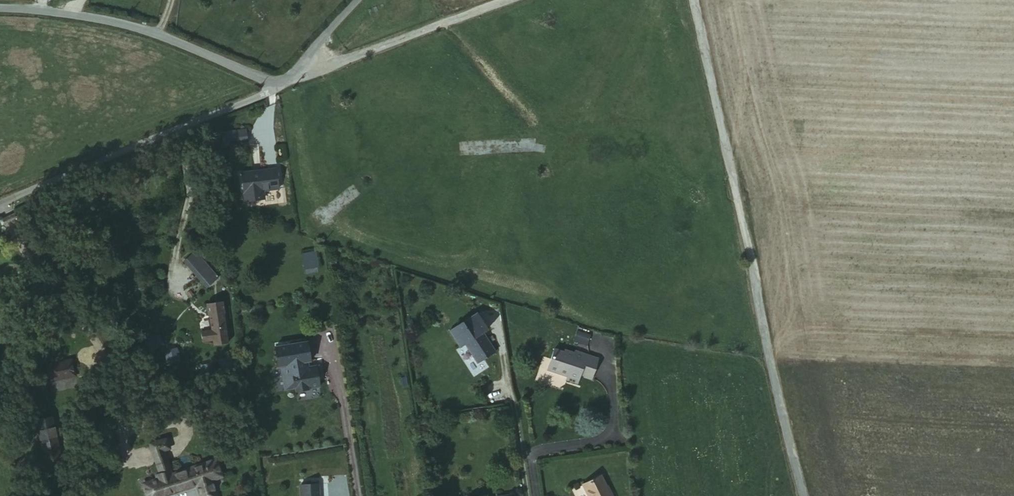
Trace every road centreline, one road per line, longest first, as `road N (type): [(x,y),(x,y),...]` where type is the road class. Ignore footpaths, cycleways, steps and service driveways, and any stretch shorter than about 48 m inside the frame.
road 1 (unclassified): [(691,0),(802,495)]
road 2 (unclassified): [(0,201),(279,85)]
road 3 (unclassified): [(0,7),(104,17),(279,85)]
road 4 (unclassified): [(302,71),(495,0)]

